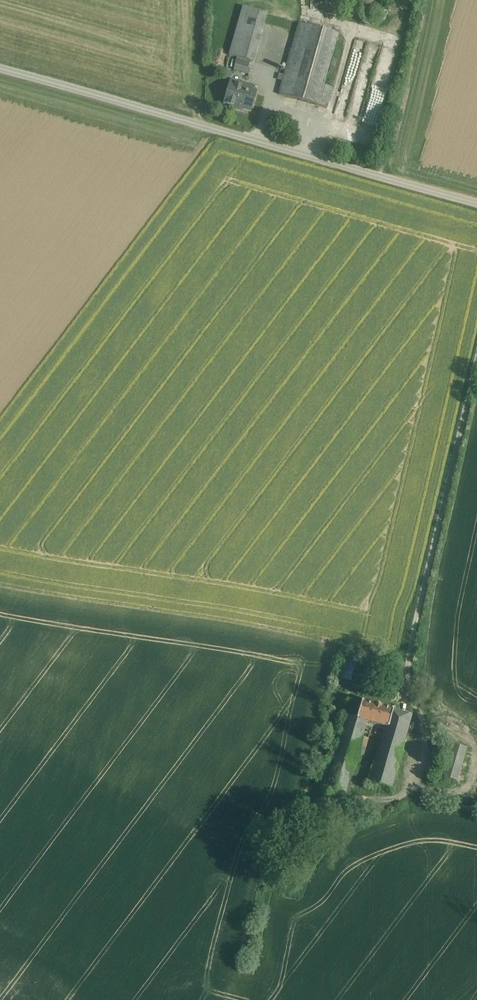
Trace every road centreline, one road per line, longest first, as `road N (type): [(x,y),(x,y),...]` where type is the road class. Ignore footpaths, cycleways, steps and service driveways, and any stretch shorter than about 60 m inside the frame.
road 1 (unclassified): [(476,202),(0,69)]
road 2 (track): [(423,0),(373,35),(352,30),(328,120),(270,102)]

